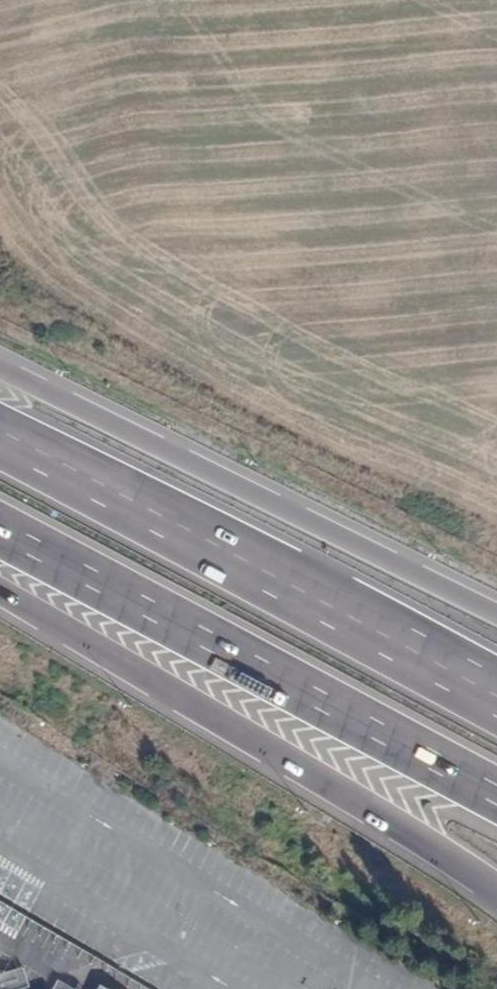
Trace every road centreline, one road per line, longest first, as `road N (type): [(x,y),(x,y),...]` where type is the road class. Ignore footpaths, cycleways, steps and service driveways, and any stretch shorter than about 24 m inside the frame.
road 1 (motorway): [(0,592),(496,893)]
road 2 (motorway): [(0,531),(496,795)]
road 3 (motorway): [(496,693),(0,436)]
road 4 (motorway): [(496,614),(0,377)]

